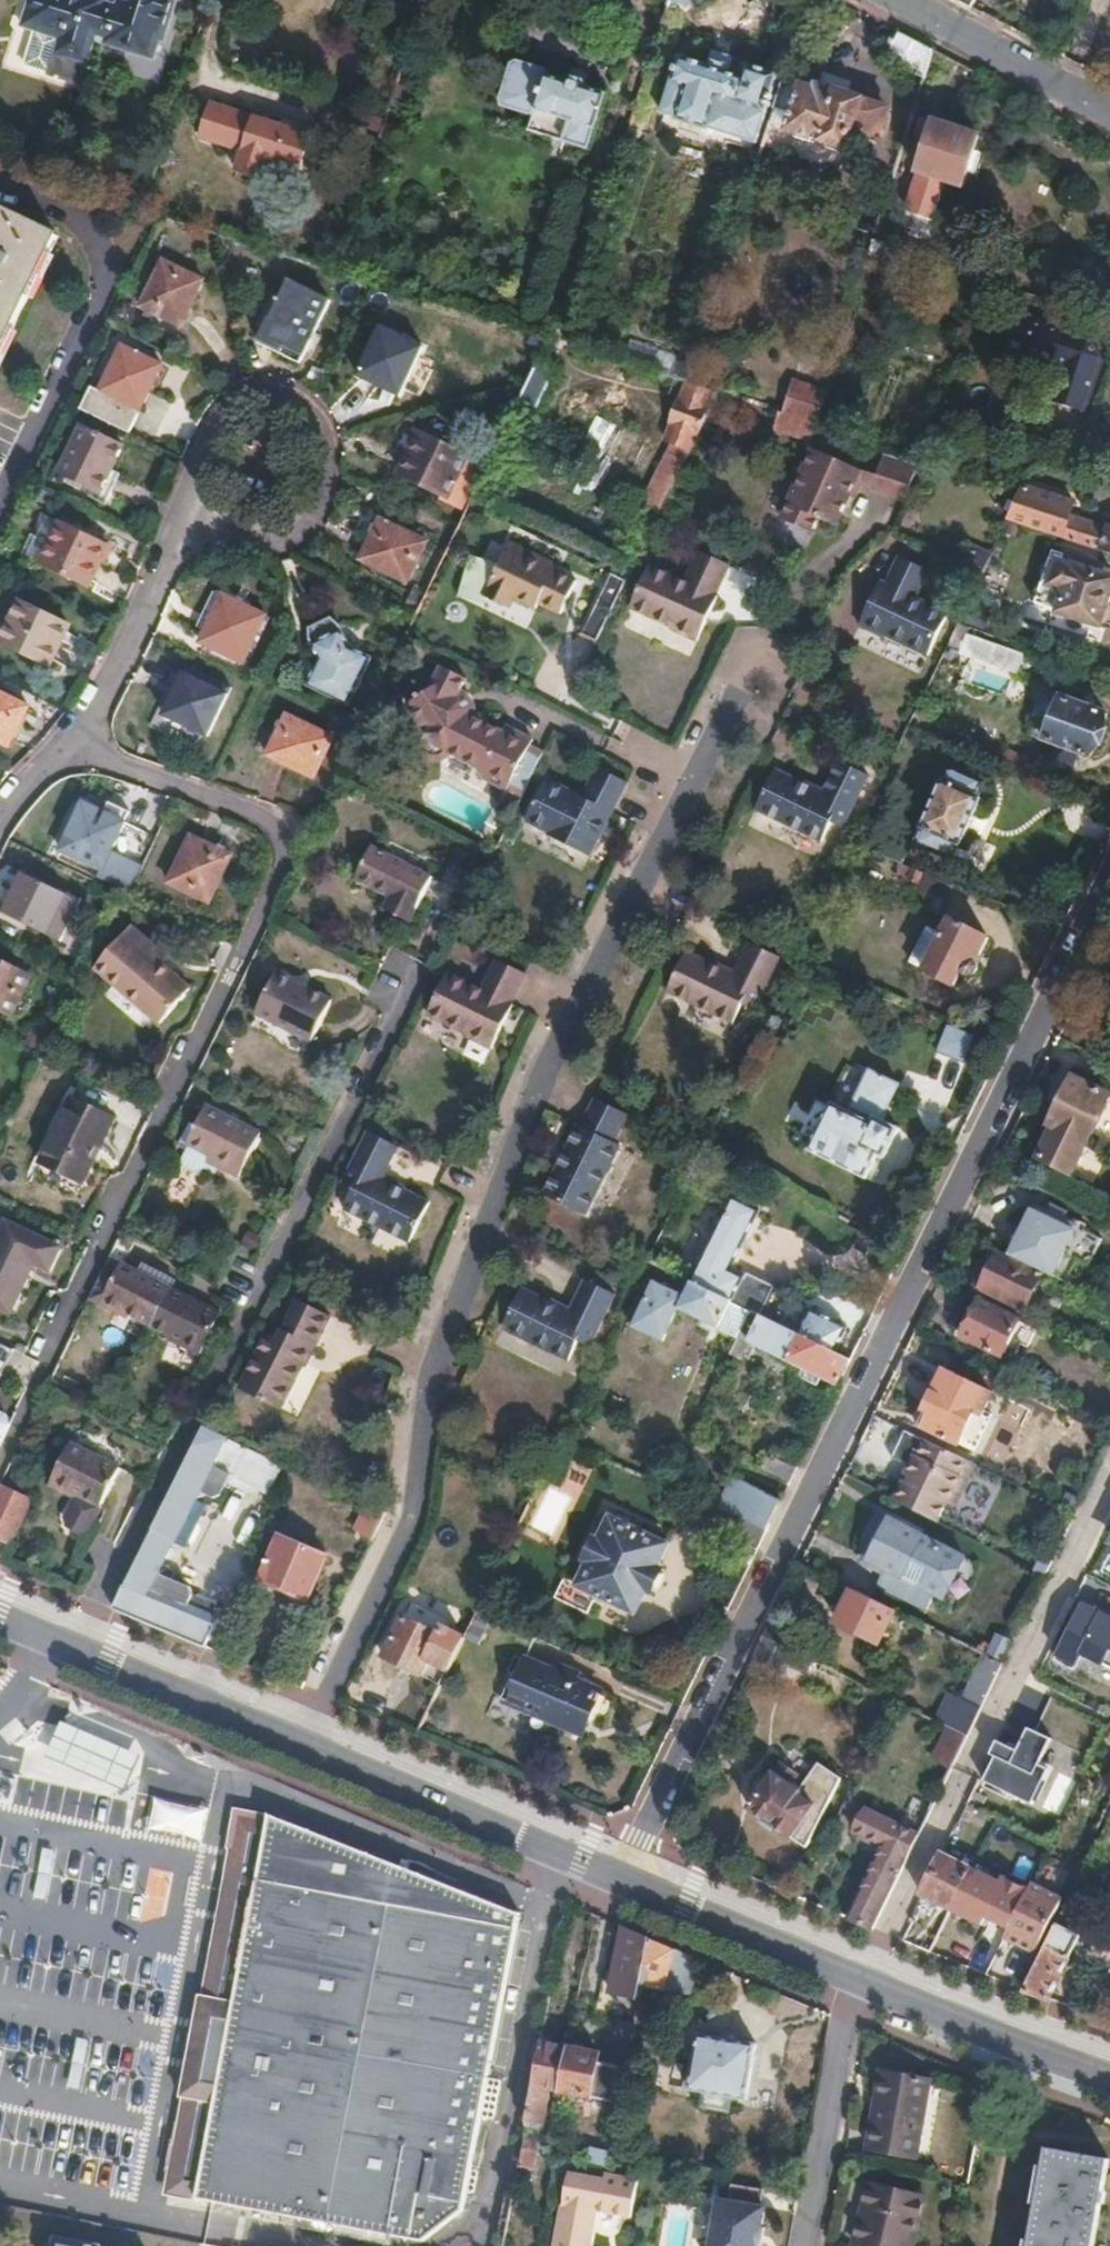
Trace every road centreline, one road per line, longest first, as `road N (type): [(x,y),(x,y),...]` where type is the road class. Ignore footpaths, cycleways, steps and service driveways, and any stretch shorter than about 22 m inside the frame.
road 1 (residential): [(307,1748),(411,1519),(432,1362),(544,1060),(731,700)]
road 2 (residential): [(625,1880),(1109,881)]
road 3 (residential): [(67,739),(112,772),(258,819),(278,839),(277,877),(42,1349),(0,1462)]
road 4 (residential): [(75,1647),(399,997)]
road 5 (residential): [(864,1978),(1109,1495)]
road 6 (residential): [(173,520),(199,437),(219,410),(262,397),(314,420),(328,441),(333,481),(312,523),(265,544),(192,527)]
road 7 (tertiary): [(625,1880),(307,1748)]
road 8 (residential): [(864,1978),(854,1997),(809,2245)]
road 9 (tertiary): [(1109,2074),(864,1978)]
road 10 (tertiary): [(864,1978),(625,1880)]
road 11 (tertiary): [(307,1748),(75,1647)]
road 12 (residential): [(67,739),(110,688),(173,520)]
road 13 (residential): [(1109,113),(899,0)]

